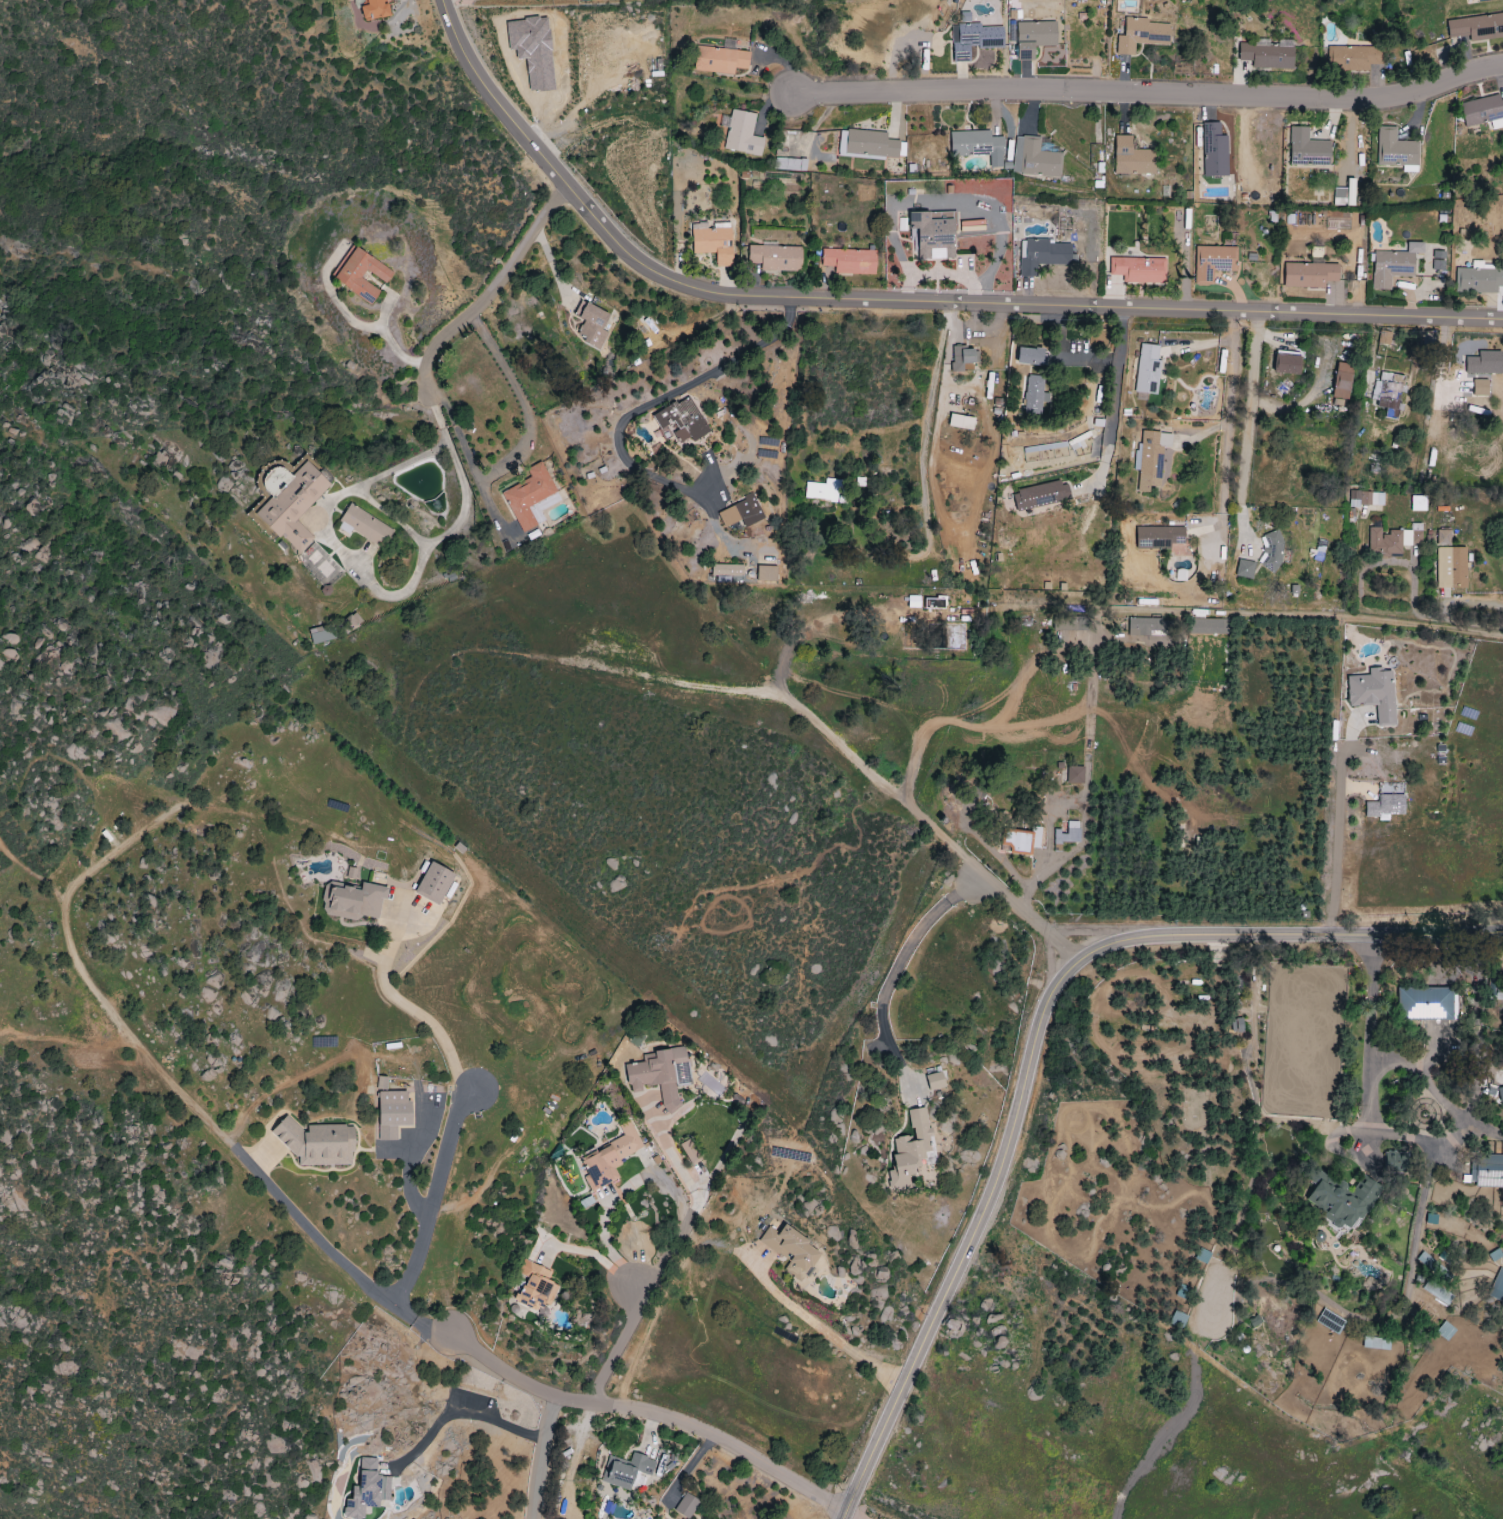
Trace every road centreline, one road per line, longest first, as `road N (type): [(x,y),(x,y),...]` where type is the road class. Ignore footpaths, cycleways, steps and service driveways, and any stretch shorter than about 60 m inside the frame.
road 1 (residential): [(443,0),(461,48),(563,182),(623,252),(683,288),(945,305),(1502,318)]
road 2 (residential): [(155,818),(67,892),(61,907),(71,963),(146,1065),(318,1246),(360,1287),(502,1386),(559,1404),(680,1423),(844,1511)]
road 3 (tertiary): [(1502,930),(1132,939),(1080,959),(1046,1002),(993,1186),(842,1518)]
road 4 (residential): [(790,94),(1323,99),(1394,96),(1502,65)]
road 5 (residential): [(563,182),(499,293),(437,347),(433,395)]
road 6 (residential): [(388,1308),(415,1267),(456,1114),(477,1091)]
road 7 (residential): [(589,1406),(700,1205)]
road 8 (residential): [(945,305),(924,513)]
road 9 (residential): [(1257,312),(1241,504)]
road 10 (residential): [(1080,959),(996,891),(972,885)]

